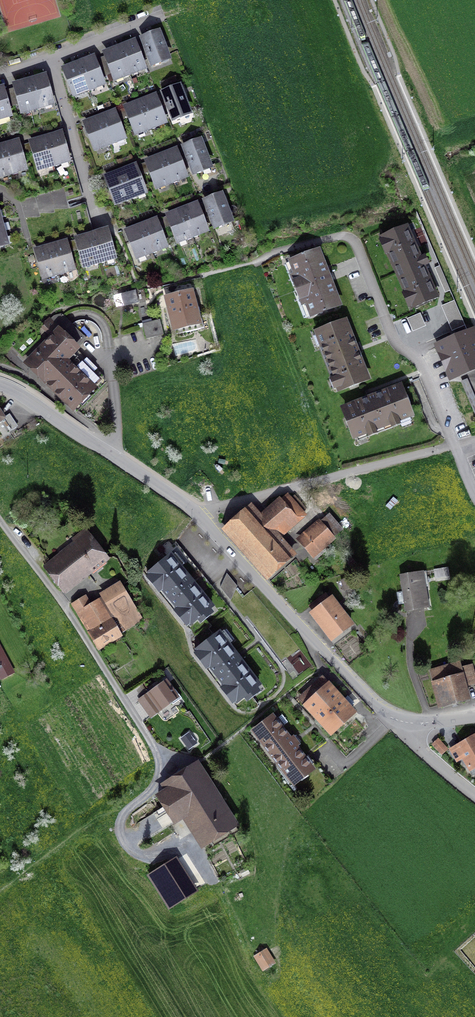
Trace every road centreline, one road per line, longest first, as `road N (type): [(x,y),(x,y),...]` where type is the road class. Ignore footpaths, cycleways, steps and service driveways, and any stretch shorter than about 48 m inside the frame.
road 1 (residential): [(0,519),(170,772),(125,814),(121,833),(130,849),(144,857),(186,850),(206,878)]
road 2 (tertiary): [(412,724),(369,700),(193,511),(120,458)]
road 3 (unclassified): [(264,260),(340,237),(355,244),(394,339),(420,363),(474,493)]
road 4 (residential): [(0,73),(162,15)]
road 5 (tertiary): [(120,458),(0,385)]

